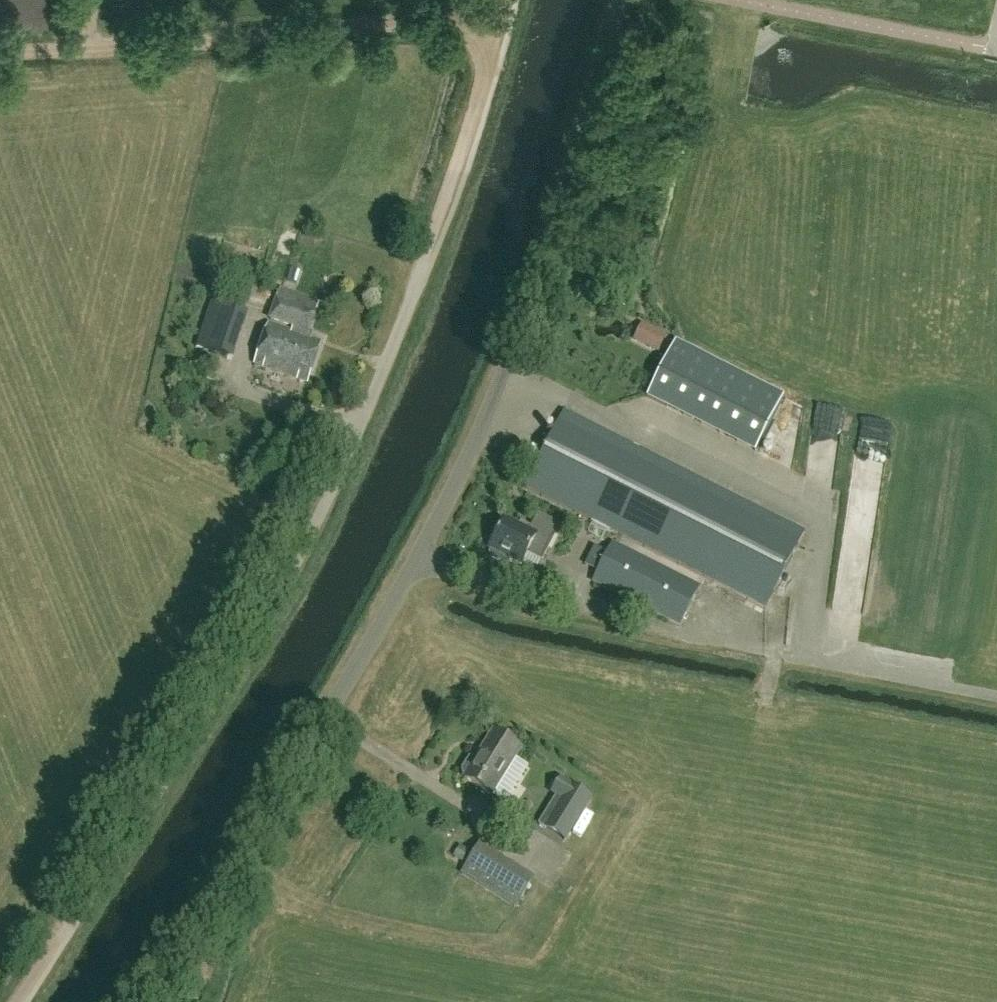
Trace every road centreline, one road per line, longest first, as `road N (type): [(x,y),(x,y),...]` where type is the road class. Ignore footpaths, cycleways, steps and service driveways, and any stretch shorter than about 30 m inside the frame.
road 1 (unclassified): [(138,1001),(333,707),(421,559),(474,452),(510,367),(622,0)]
road 2 (track): [(79,918),(300,563),(415,292)]
road 3 (track): [(0,55),(437,25),(500,30)]
road 4 (track): [(415,292),(500,30)]

